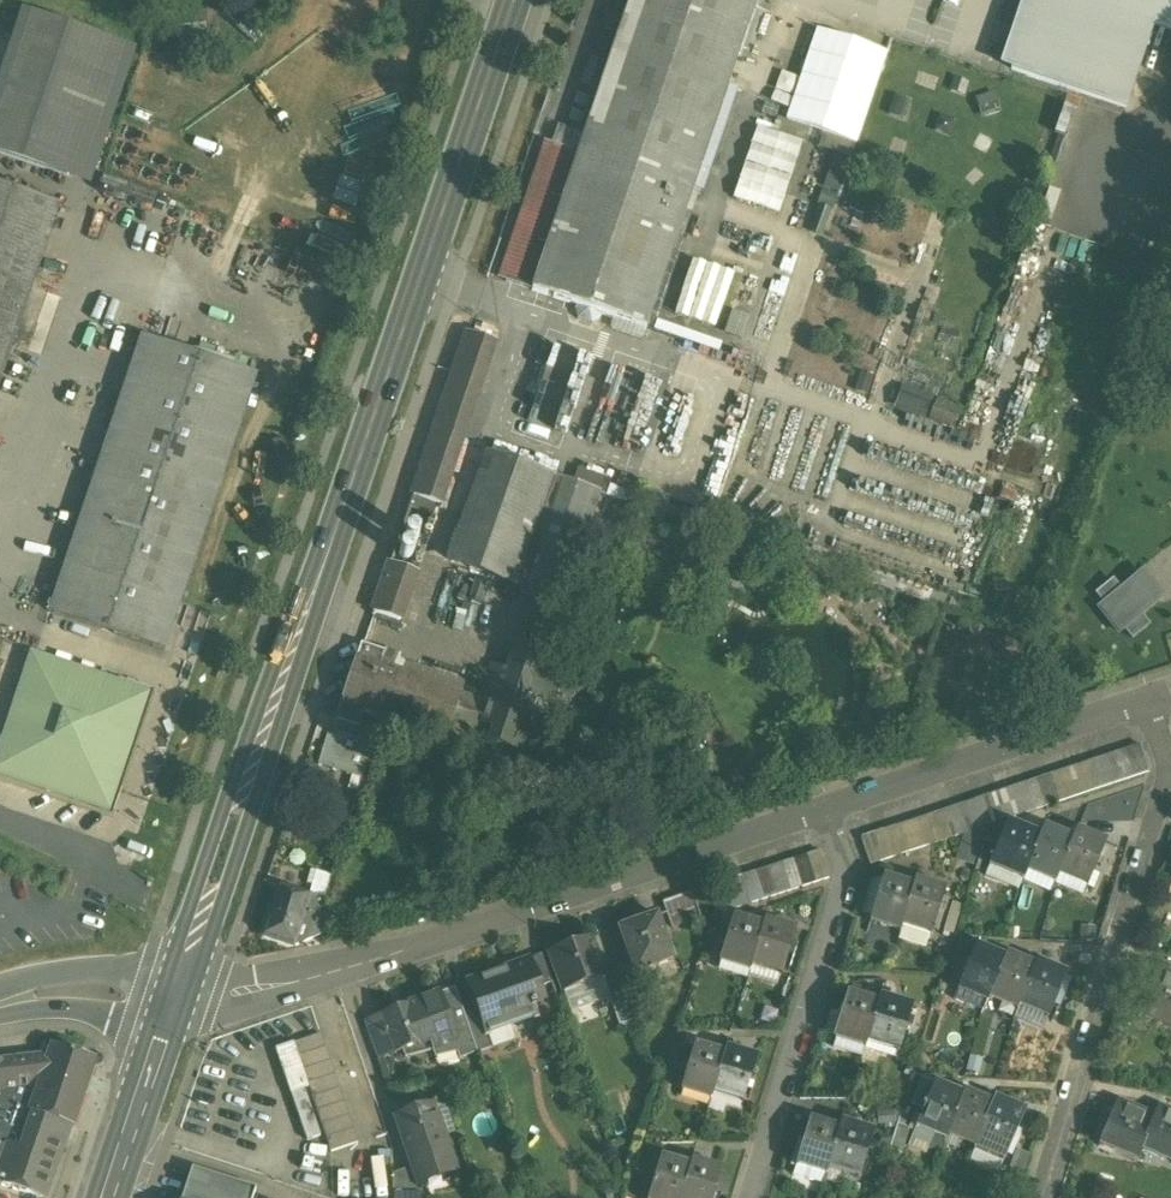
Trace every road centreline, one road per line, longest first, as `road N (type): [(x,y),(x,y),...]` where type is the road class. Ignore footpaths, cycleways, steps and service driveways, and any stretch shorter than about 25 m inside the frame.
road 1 (primary): [(183,976),(517,0)]
road 2 (residential): [(309,980),(823,805)]
road 3 (residential): [(1041,1197),(1168,778),(1146,695)]
road 4 (residential): [(751,1197),(848,880),(823,805)]
road 5 (residential): [(823,805),(1146,695)]
road 6 (secondary): [(183,976),(61,976),(0,993)]
road 7 (primary): [(111,1197),(167,1022)]
road 8 (secondary): [(0,1019),(70,1011),(167,1022)]
road 9 (unclassified): [(167,1022),(210,1017),(309,980)]
road 10 (unclassified): [(309,980),(183,976)]

